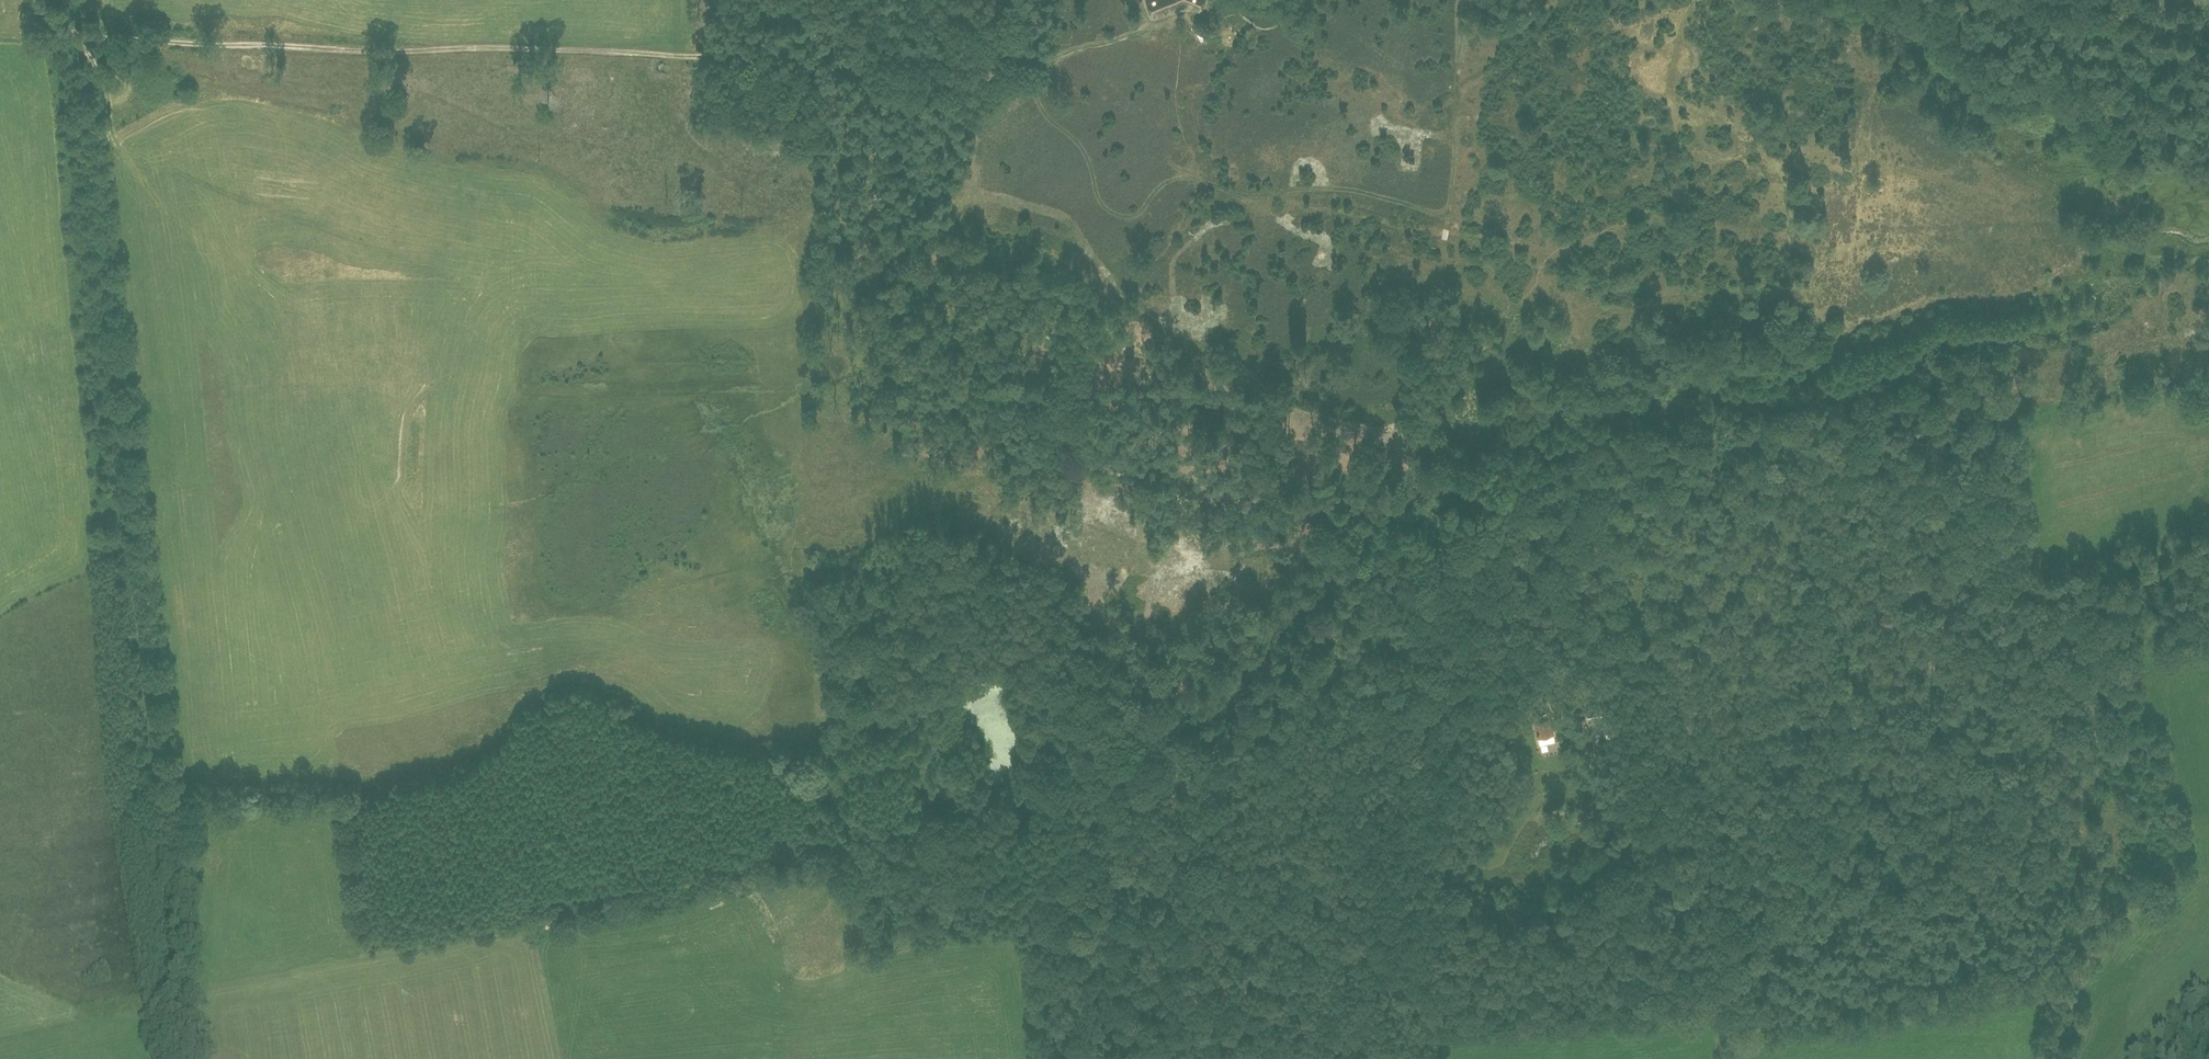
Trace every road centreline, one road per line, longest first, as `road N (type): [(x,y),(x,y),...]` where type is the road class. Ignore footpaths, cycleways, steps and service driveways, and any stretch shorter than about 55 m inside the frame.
road 1 (track): [(71,33),(394,53),(697,58)]
road 2 (track): [(1720,1058),(1725,997),(1706,977),(1653,948),(1617,806),(1589,740)]

